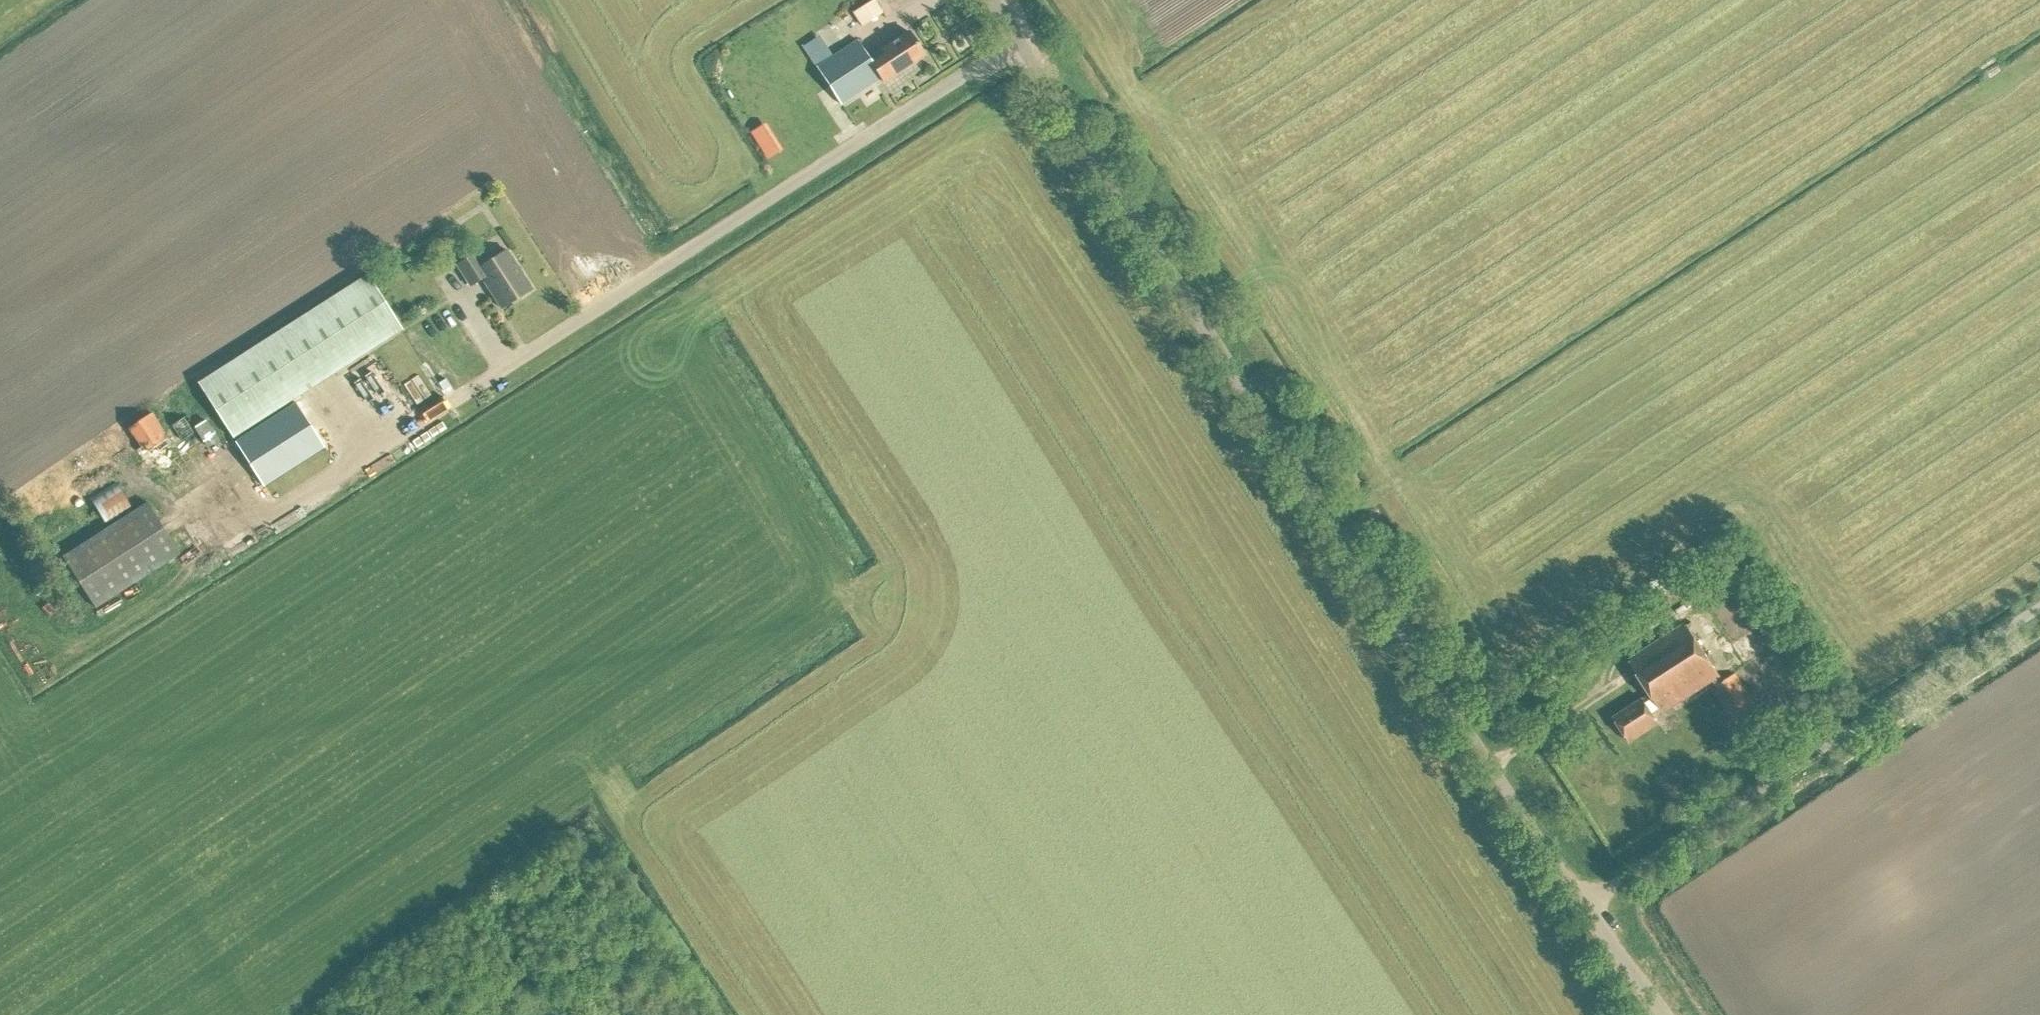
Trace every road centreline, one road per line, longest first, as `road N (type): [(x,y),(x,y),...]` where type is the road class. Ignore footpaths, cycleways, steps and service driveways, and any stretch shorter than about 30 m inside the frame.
road 1 (unclassified): [(1662,1014),(1019,44)]

